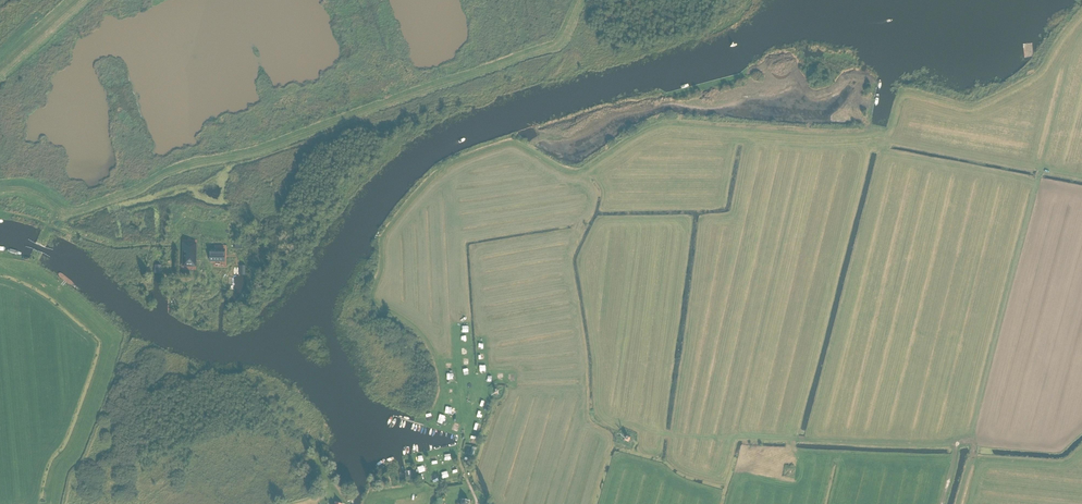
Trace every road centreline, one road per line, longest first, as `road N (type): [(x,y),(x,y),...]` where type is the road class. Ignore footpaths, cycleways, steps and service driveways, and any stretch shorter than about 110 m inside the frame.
road 1 (track): [(581,0),(564,36),(545,50),(265,149),(186,166),(74,212),(55,209)]

